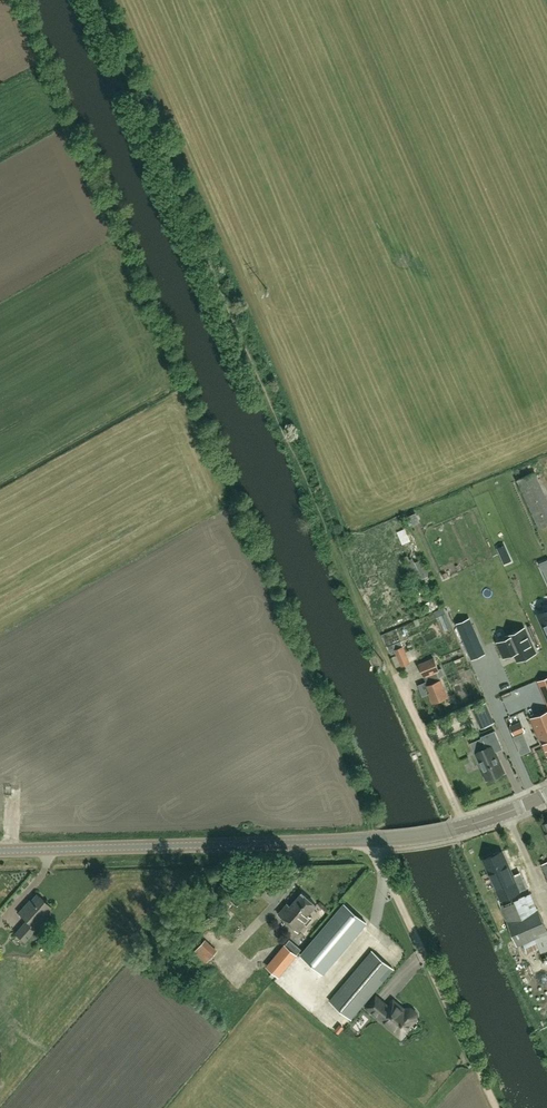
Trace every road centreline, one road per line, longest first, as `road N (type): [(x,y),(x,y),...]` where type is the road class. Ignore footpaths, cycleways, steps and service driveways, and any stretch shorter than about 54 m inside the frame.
road 1 (track): [(100,0),(393,675)]
road 2 (tertiary): [(374,839),(0,851)]
road 3 (tertiary): [(374,839),(456,829),(546,794)]
road 4 (track): [(465,827),(393,675)]

